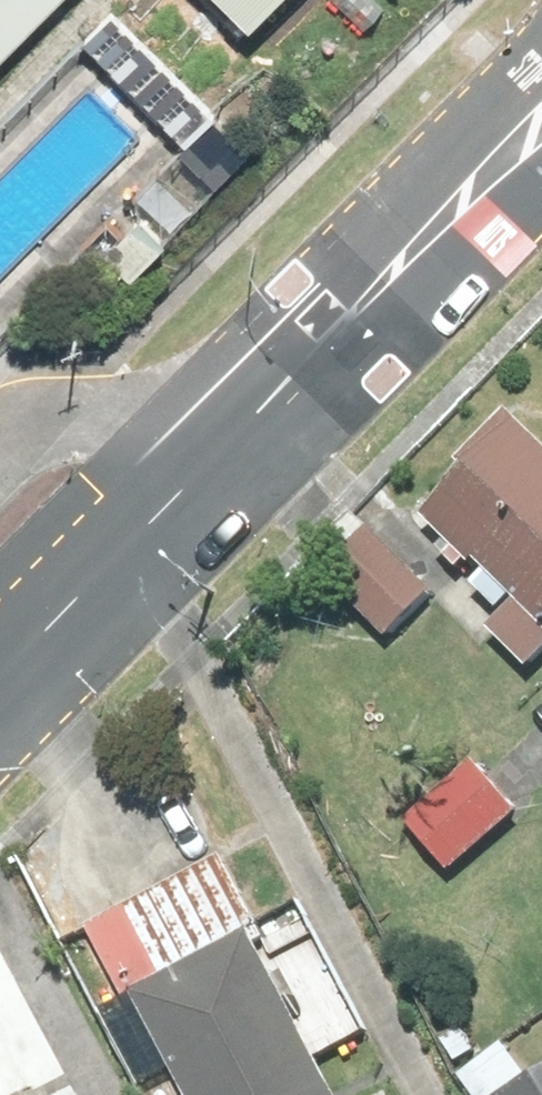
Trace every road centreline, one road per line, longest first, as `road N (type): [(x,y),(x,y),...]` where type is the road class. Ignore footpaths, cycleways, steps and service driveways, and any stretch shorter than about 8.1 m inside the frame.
road 1 (tertiary): [(0,676),(290,391),(482,176)]

